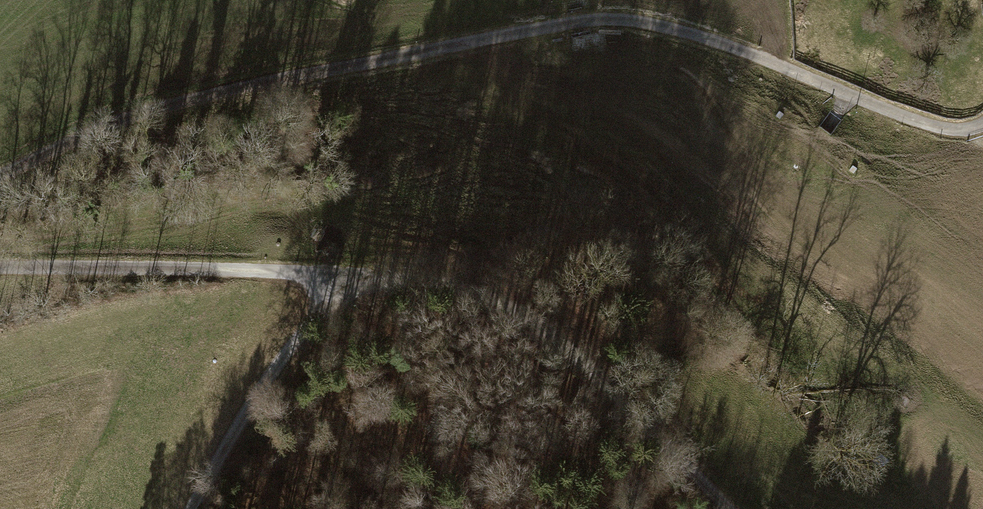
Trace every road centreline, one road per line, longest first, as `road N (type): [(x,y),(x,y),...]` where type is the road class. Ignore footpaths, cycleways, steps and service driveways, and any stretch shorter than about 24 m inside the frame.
road 1 (track): [(982,125),(944,127),(676,29),(623,19),(177,104),(0,178)]
road 2 (track): [(731,508),(555,335),(481,292),(426,277),(364,283)]
road 3 (track): [(364,283),(0,263)]
road 4 (track): [(364,283),(310,320),(201,508)]

